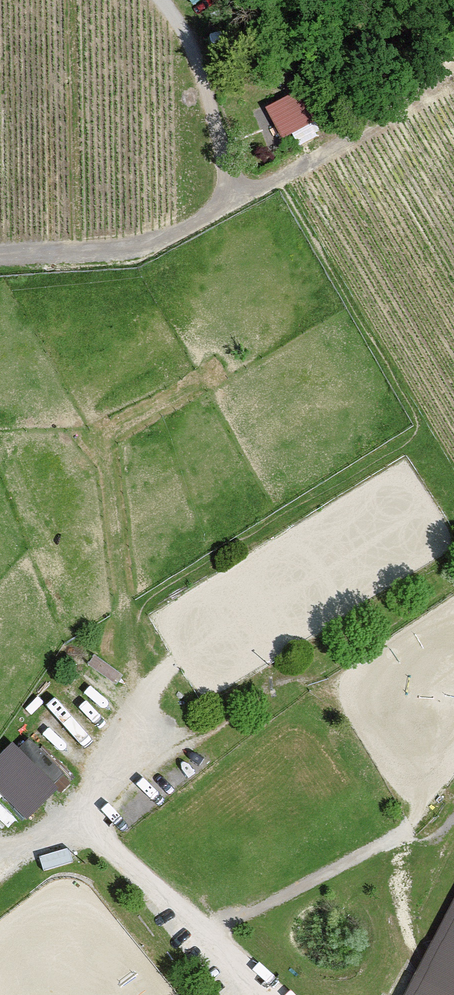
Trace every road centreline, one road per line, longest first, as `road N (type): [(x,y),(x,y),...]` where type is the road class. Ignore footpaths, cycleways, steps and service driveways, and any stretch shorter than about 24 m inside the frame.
road 1 (track): [(272,994),(74,811),(0,870)]
road 2 (track): [(74,811),(212,733),(276,683),(309,680),(365,705)]
road 3 (track): [(234,202),(453,83)]
road 4 (track): [(0,255),(140,246),(234,202)]
road 5 (track): [(109,764),(82,663),(30,558)]
road 6 (track): [(234,202),(196,58),(161,0)]
road 7 (track): [(100,796),(138,709),(202,640)]

